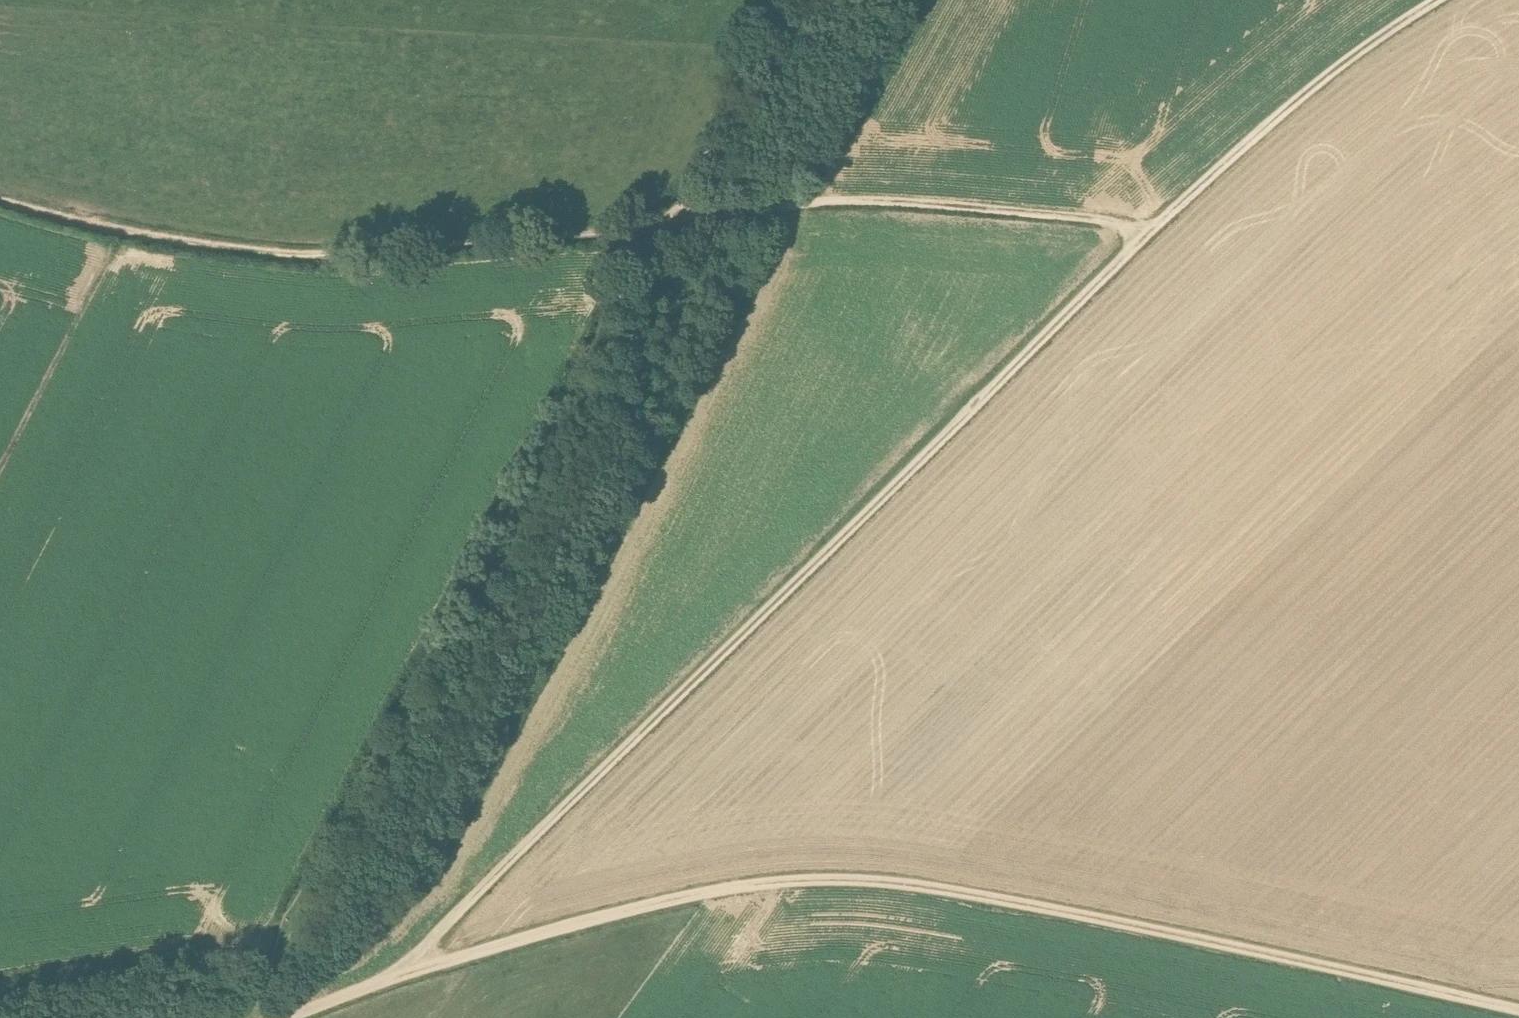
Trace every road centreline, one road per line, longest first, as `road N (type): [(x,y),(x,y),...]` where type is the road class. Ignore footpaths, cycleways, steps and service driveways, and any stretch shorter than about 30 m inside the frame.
road 1 (track): [(399,974),(716,891),(848,880),(1013,902),(1518,1010)]
road 2 (track): [(399,974),(1145,235)]
road 3 (track): [(663,226),(313,257),(127,233),(0,202)]
road 4 (track): [(663,226),(849,200),(1102,220),(1145,235)]
road 5 (track): [(1145,235),(1319,81),(1439,0)]
road 6 (track): [(789,0),(695,185),(663,226)]
road 7 (unclassified): [(284,1017),(399,974)]

